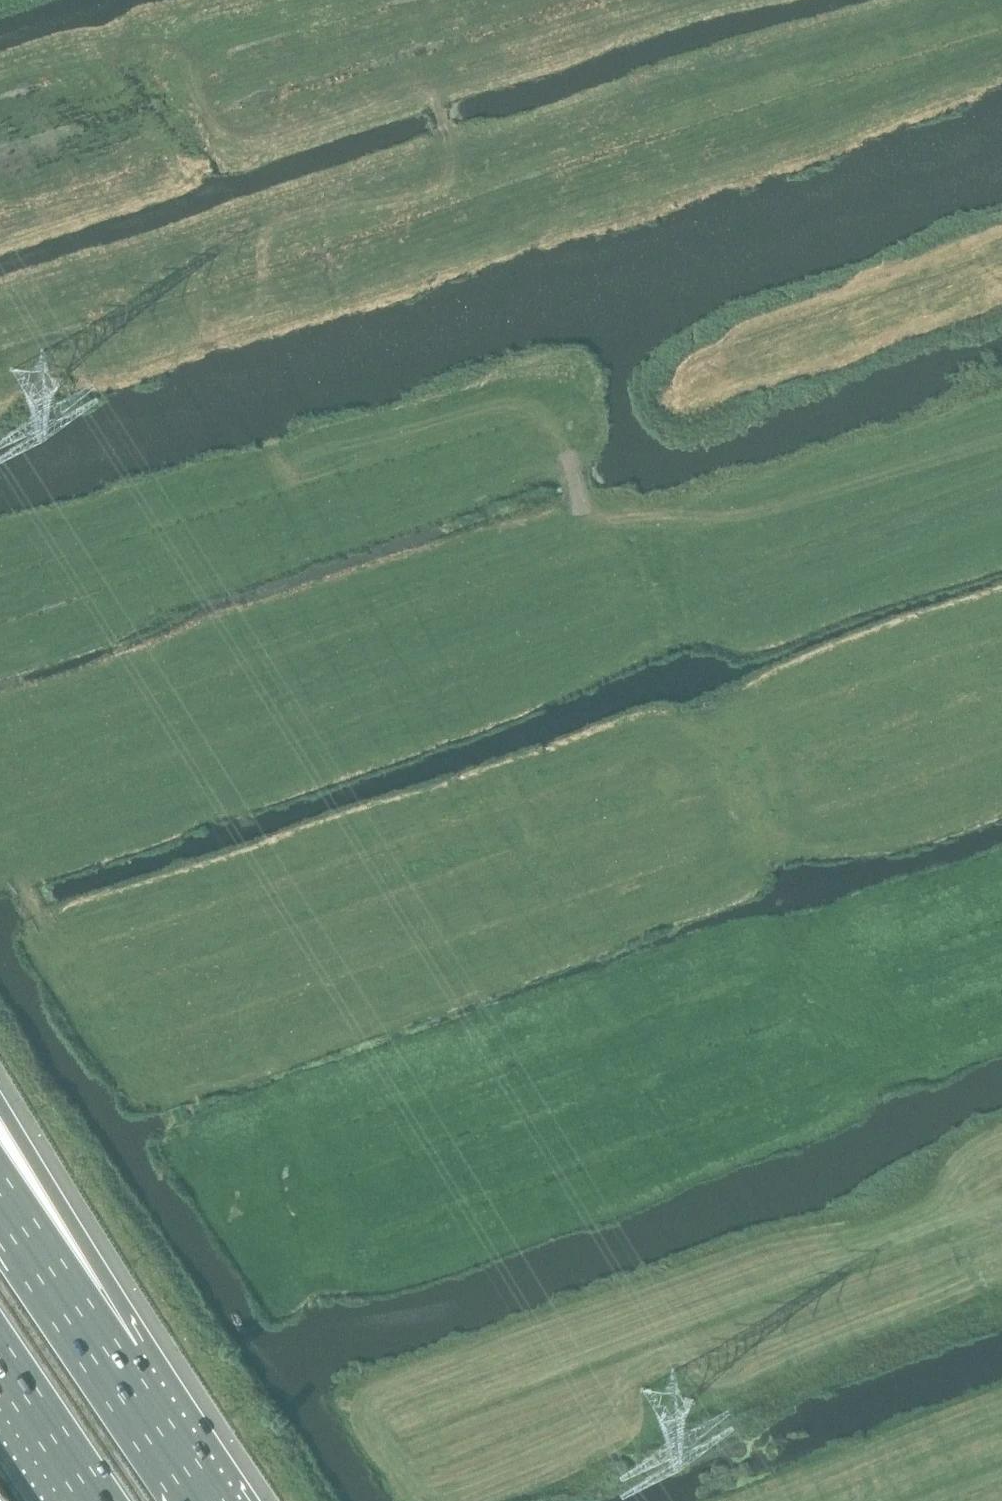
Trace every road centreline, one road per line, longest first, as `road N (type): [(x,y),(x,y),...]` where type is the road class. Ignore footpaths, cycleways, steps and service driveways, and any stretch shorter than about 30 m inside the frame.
road 1 (motorway): [(108,1364),(0,1104)]
road 2 (motorway): [(108,1364),(0,1200)]
road 3 (motorway): [(0,1358),(97,1500)]
road 4 (motorway): [(201,1500),(108,1364)]

